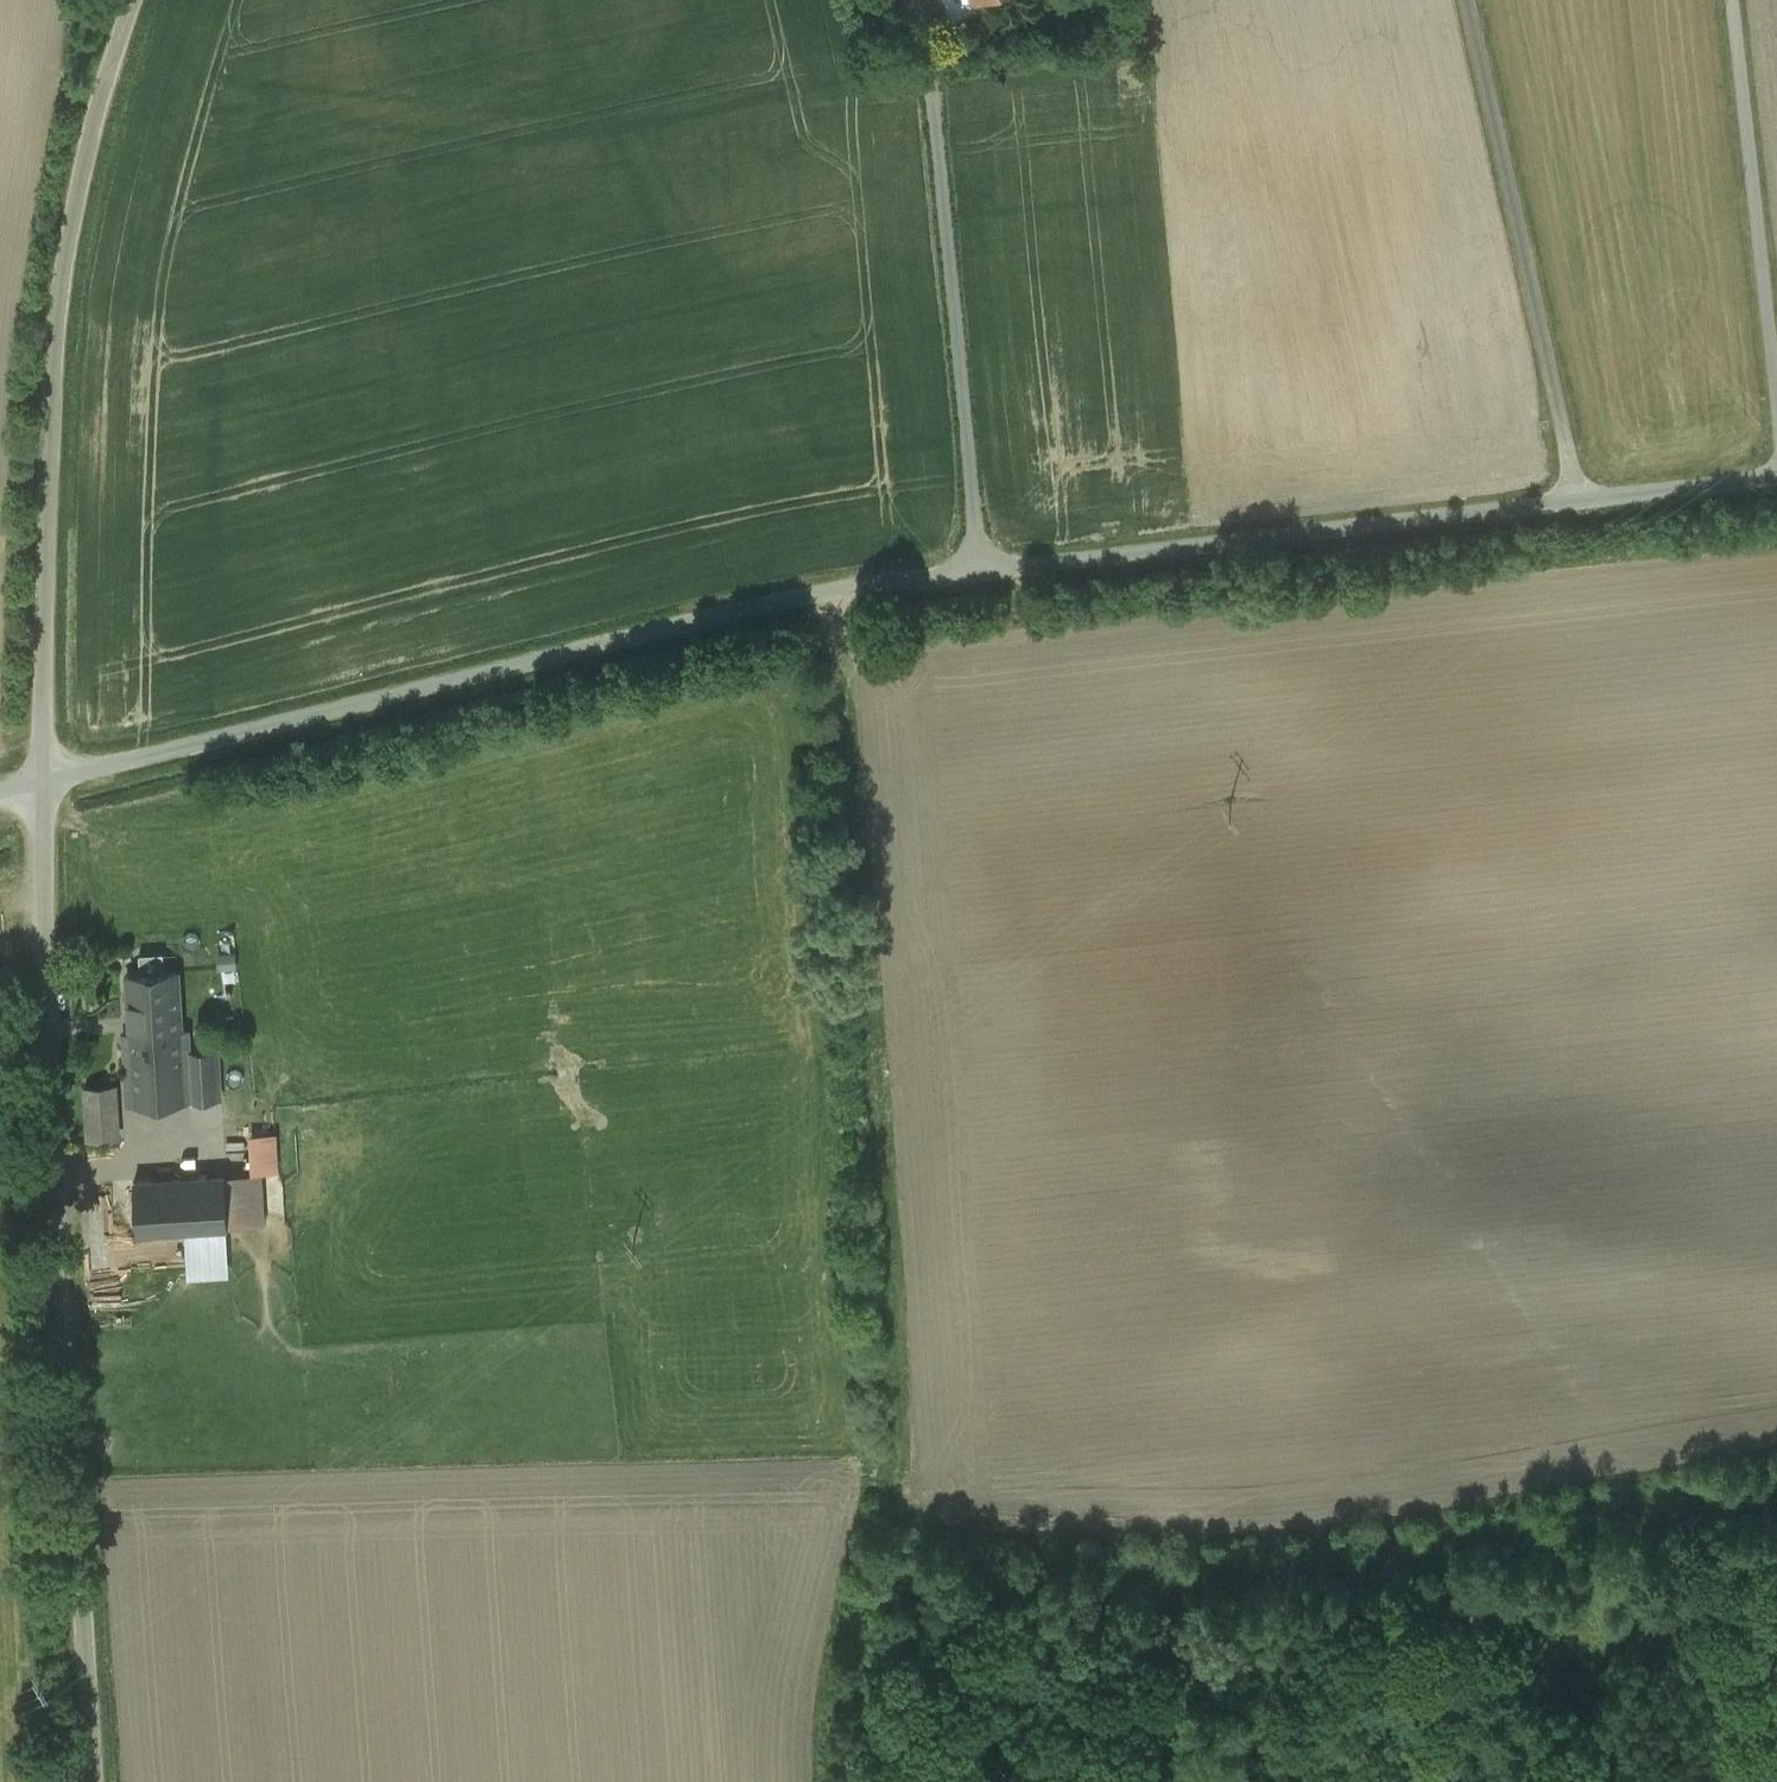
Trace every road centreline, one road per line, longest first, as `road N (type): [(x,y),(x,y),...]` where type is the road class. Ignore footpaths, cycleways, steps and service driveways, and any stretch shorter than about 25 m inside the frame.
road 1 (unclassified): [(42,781),(828,591),(1578,499),(1776,466)]
road 2 (unclassified): [(97,1781),(52,1170),(42,781)]
road 3 (unclassified): [(42,781),(58,322),(82,180),(136,0)]

